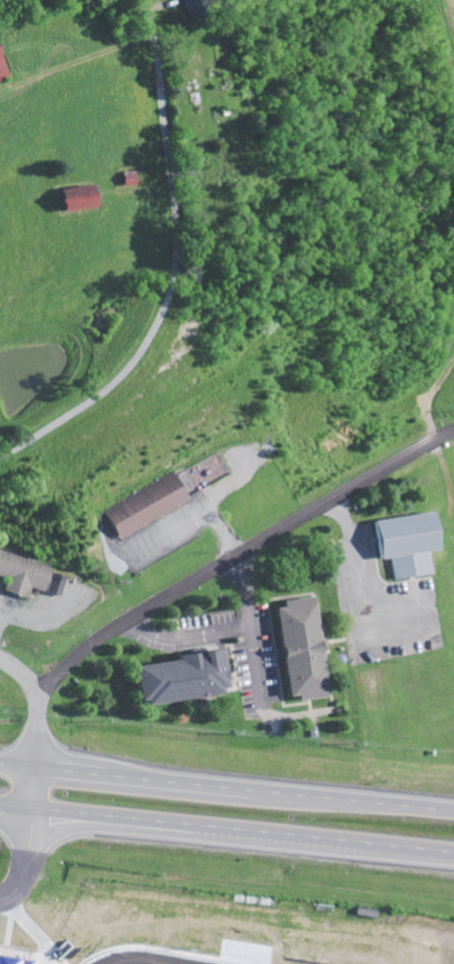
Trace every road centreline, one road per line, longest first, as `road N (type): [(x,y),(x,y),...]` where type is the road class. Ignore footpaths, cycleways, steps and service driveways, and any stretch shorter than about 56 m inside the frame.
road 1 (residential): [(0,457),(125,370),(170,285),(175,213),(150,40),(132,0)]
road 2 (residential): [(34,696),(115,627),(453,428)]
road 3 (trunk): [(453,809),(0,763)]
road 4 (trunk): [(0,808),(453,854)]
road 5 (residential): [(0,897),(25,861),(34,767)]
road 6 (residential): [(237,555),(261,682)]
road 7 (residential): [(34,767),(37,705),(28,683),(0,661)]

